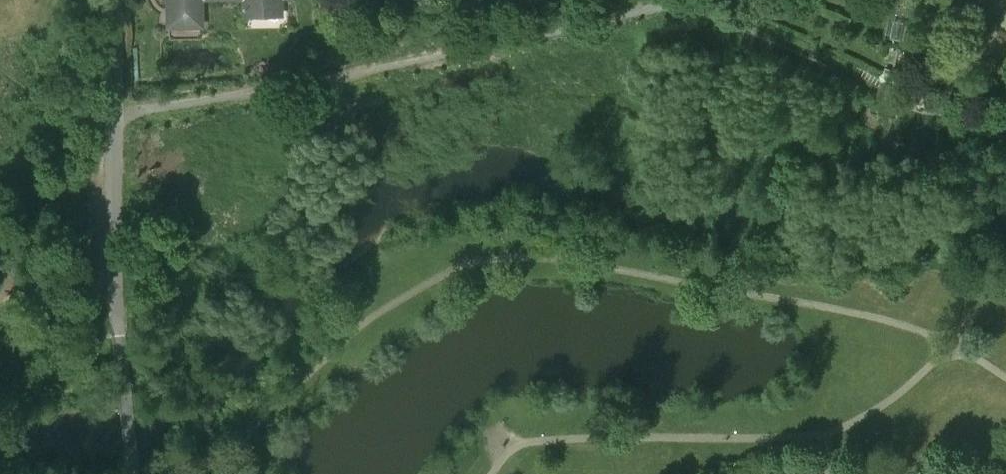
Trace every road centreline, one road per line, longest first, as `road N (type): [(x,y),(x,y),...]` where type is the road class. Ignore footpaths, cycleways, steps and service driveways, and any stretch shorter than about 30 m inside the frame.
road 1 (residential): [(133,473),(117,300),(118,0)]

